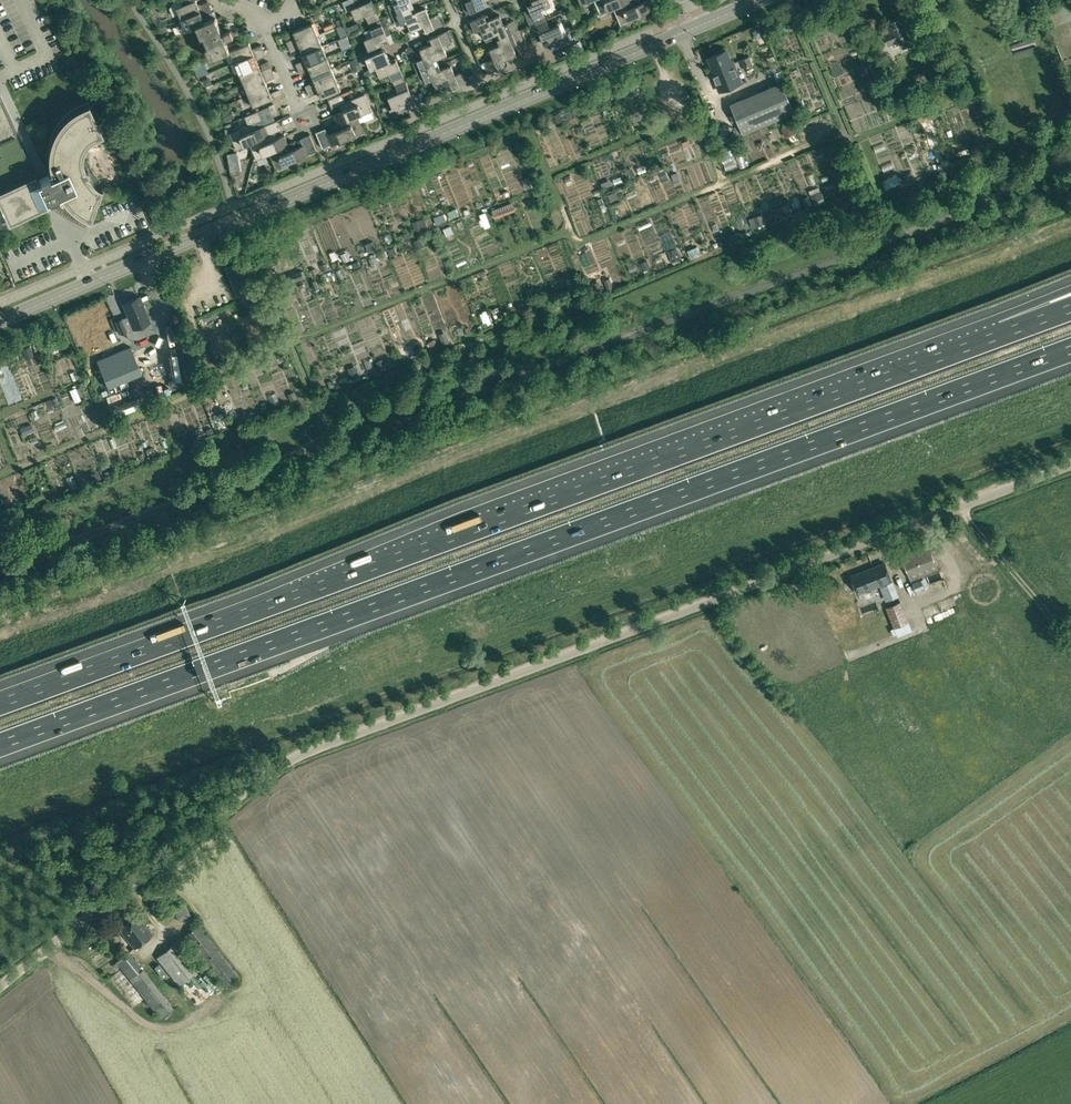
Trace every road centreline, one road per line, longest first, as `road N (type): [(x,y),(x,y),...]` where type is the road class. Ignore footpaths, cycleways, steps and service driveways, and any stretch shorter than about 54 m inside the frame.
road 1 (unclassified): [(0,986),(247,789),(306,752),(1070,466)]
road 2 (motorway): [(0,745),(1070,350)]
road 3 (motorway): [(1001,333),(0,703)]
road 4 (tertiary): [(0,321),(693,28)]
road 5 (track): [(846,132),(579,240),(556,181),(649,136),(684,134),(642,36)]
road 6 (unclassified): [(867,181),(790,0)]
road 7 (track): [(962,507),(1070,636)]

